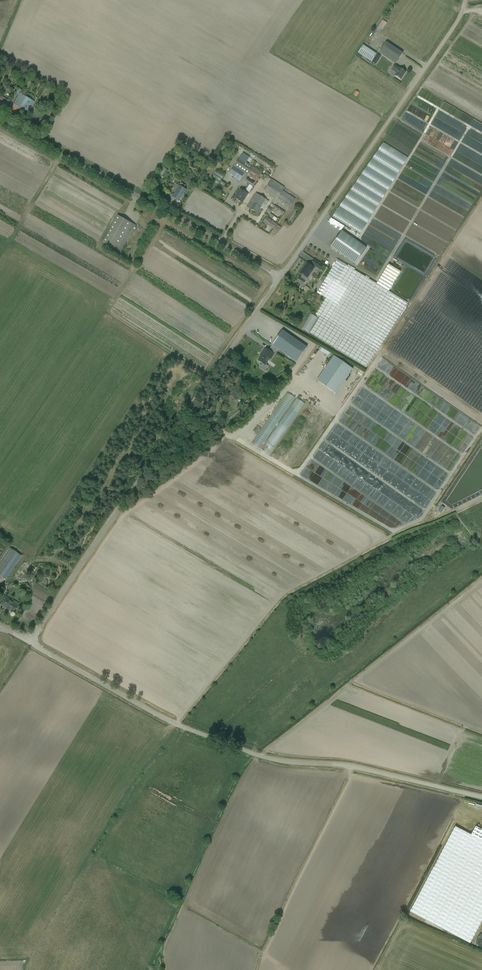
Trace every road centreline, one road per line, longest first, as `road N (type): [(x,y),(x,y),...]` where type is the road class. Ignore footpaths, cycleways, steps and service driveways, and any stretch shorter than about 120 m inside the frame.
road 1 (unclassified): [(481,800),(370,771),(251,756),(169,723),(29,645)]
road 2 (unclassified): [(29,645),(280,274)]
road 3 (unclassified): [(280,274),(0,120)]
road 4 (unclassified): [(280,274),(461,17)]

